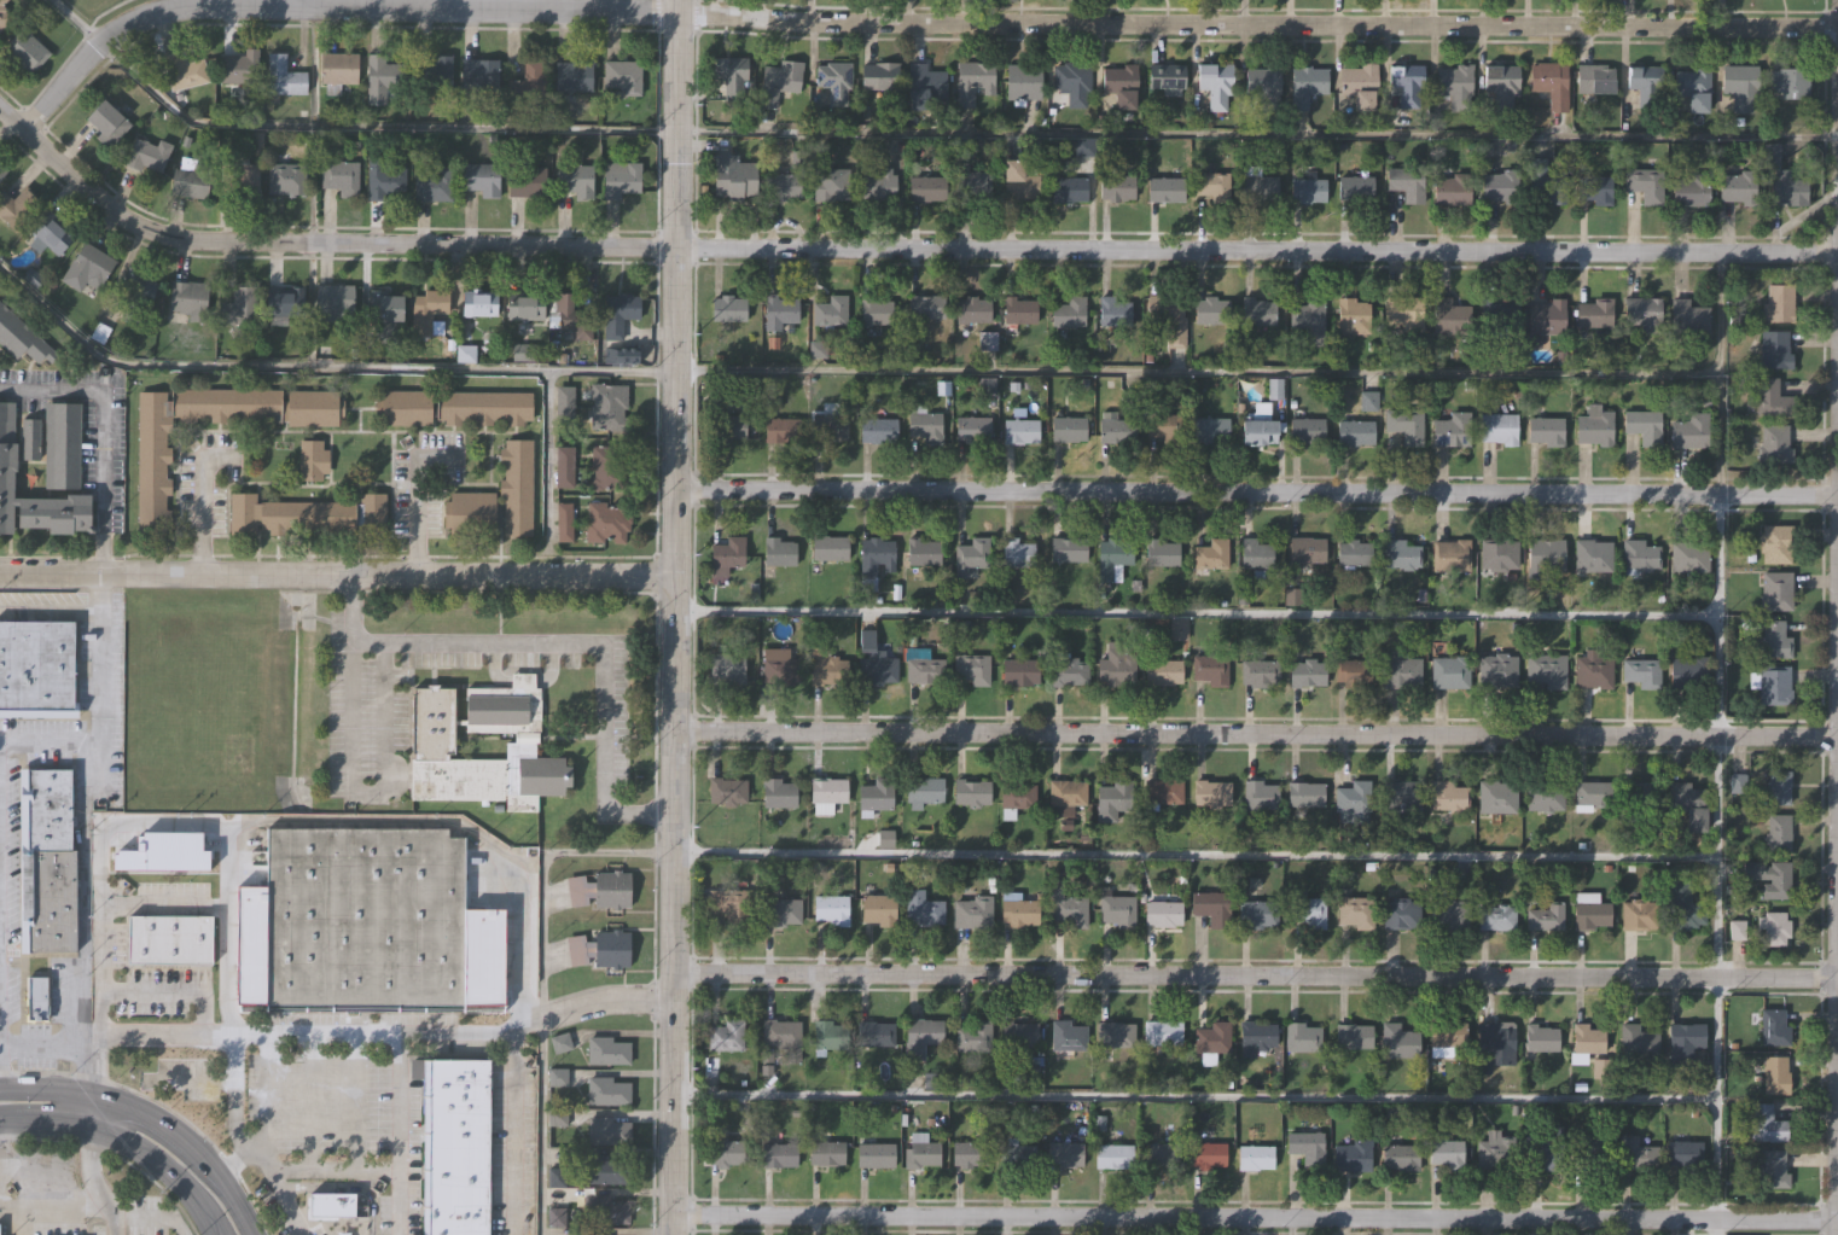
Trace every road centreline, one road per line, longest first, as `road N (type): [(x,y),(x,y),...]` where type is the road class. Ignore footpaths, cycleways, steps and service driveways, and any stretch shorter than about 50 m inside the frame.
road 1 (residential): [(1834,254),(675,250),(170,237),(111,209),(0,109)]
road 2 (tertiary): [(672,1234),(676,0)]
road 3 (residential): [(1837,27),(804,24),(653,12)]
road 4 (residential): [(1837,978),(673,973)]
road 5 (residential): [(1836,738),(674,730)]
road 6 (residential): [(1834,495),(675,489)]
road 7 (residential): [(1830,1219),(673,1213)]
road 8 (residential): [(1836,186),(1830,1234)]
road 9 (residential): [(0,573),(675,576)]
road 10 (residential): [(653,12),(169,7),(140,14),(98,42),(40,110)]
road 11 (secondary): [(259,1234),(217,1171),(173,1129),(83,1089),(0,1087)]
road 12 (secondary): [(0,1125),(57,1125),(116,1138),(170,1172),(215,1234)]
road 13 (residential): [(1837,0),(1836,186)]

